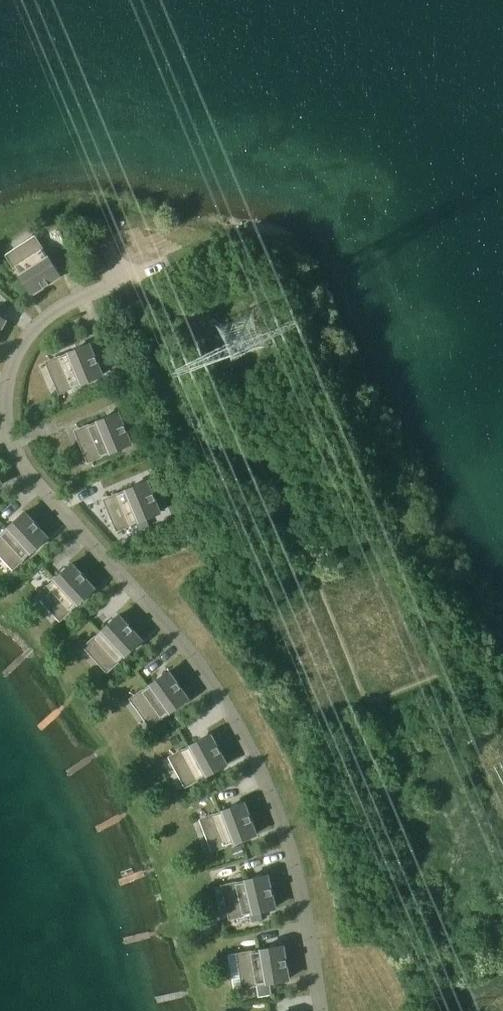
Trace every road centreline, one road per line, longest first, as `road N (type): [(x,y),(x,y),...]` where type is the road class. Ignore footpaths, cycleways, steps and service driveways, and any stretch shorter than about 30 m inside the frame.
road 1 (residential): [(318,1010),(296,866),(271,790),(194,658),(12,439),(13,367),(49,312),(168,263)]

